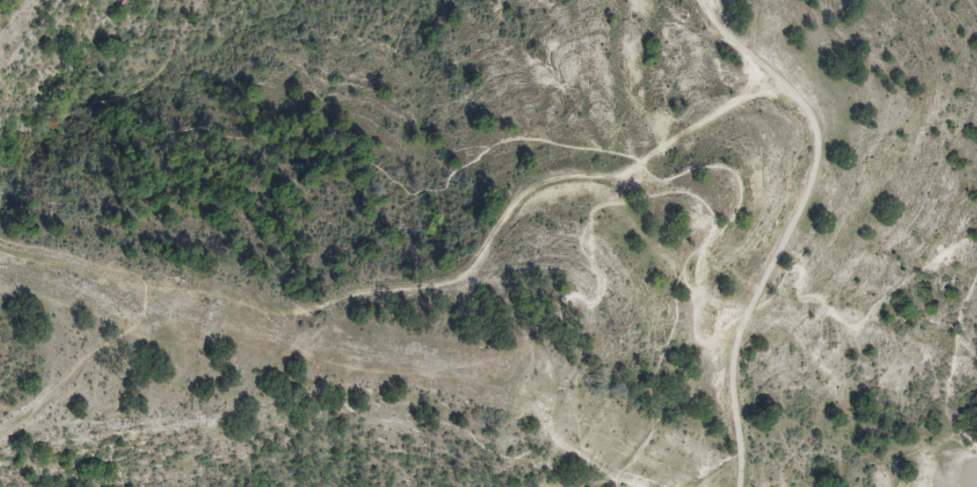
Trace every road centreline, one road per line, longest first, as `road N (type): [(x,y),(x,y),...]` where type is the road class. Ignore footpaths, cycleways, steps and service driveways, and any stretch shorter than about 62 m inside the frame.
road 1 (track): [(287,318),(363,293),(471,273),(520,206),(564,182),(619,177),(772,82),(698,0)]
road 2 (track): [(211,298),(363,338),(431,341),(467,359),(529,347),(553,365),(553,417),(585,464),(645,486)]
road 3 (track): [(772,82),(800,98),(818,126),(799,197),(723,345),(747,461),(743,486)]

